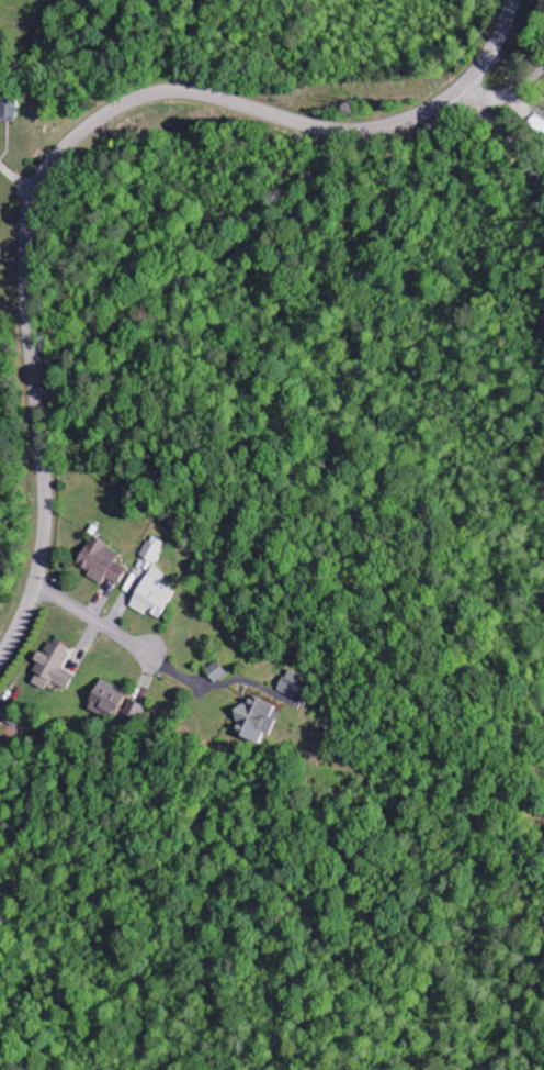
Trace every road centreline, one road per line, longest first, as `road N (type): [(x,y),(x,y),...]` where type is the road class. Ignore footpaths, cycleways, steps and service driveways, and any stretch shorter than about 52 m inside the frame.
road 1 (tertiary): [(472,76),(401,121),(350,131),(204,98),(148,96),(90,123),(58,151),(34,193),(26,245),(41,539),(21,616),(0,655)]
road 2 (residential): [(543,203),(522,156),(481,108),(472,76)]

